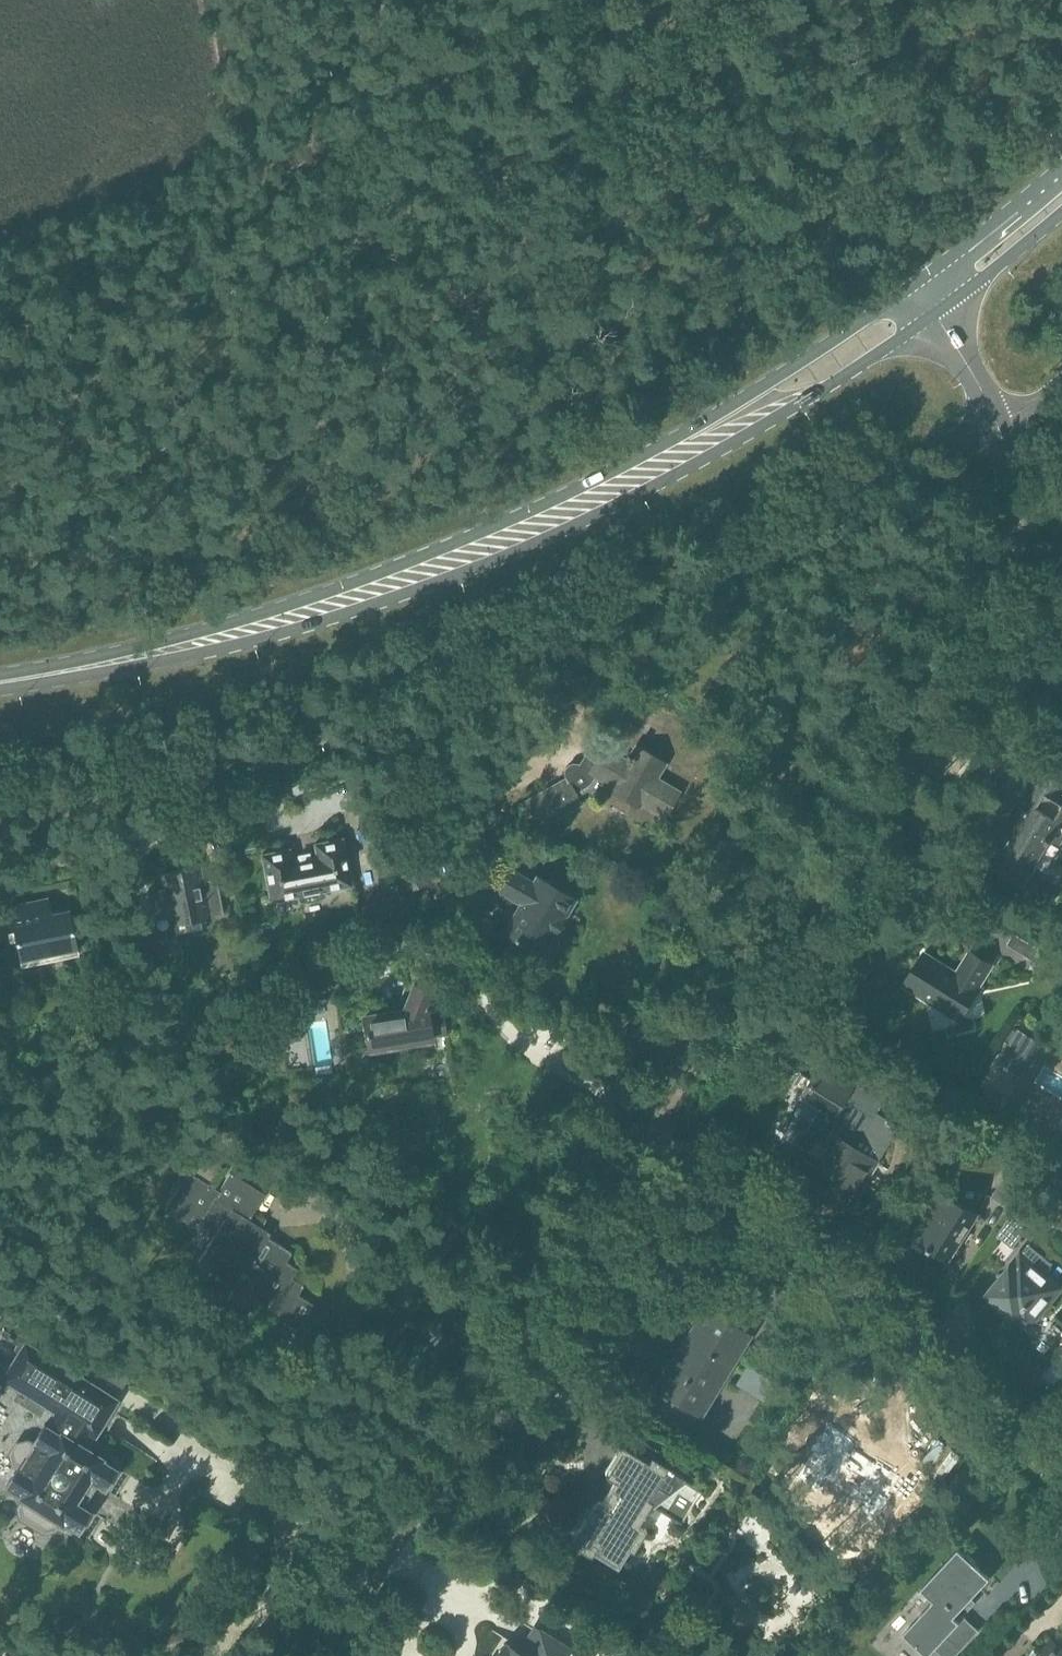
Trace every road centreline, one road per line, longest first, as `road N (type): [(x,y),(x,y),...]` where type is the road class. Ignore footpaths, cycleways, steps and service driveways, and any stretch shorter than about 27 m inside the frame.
road 1 (unclassified): [(0,835),(216,784),(476,692),(694,586),(996,420)]
road 2 (primary): [(20,679),(197,654),(321,622),(563,532),(774,420),(935,313)]
road 3 (primary): [(914,282),(759,388),(644,454),(401,564),(265,613),(20,679)]
road 4 (secondary): [(996,420),(1012,476),(996,540),(756,902),(633,1115)]
road 5 (secondary): [(633,1115),(302,1655)]
road 6 (residential): [(1040,1457),(633,1115)]
road 7 (track): [(627,92),(887,251),(914,282)]
road 8 (track): [(0,263),(256,184),(273,164)]
road 9 (track): [(273,164),(375,117),(494,0)]
road 10 (primary): [(1061,162),(914,282)]
road 11 (primary): [(935,313),(1061,211)]
road 12 (secondary): [(935,313),(996,420)]

